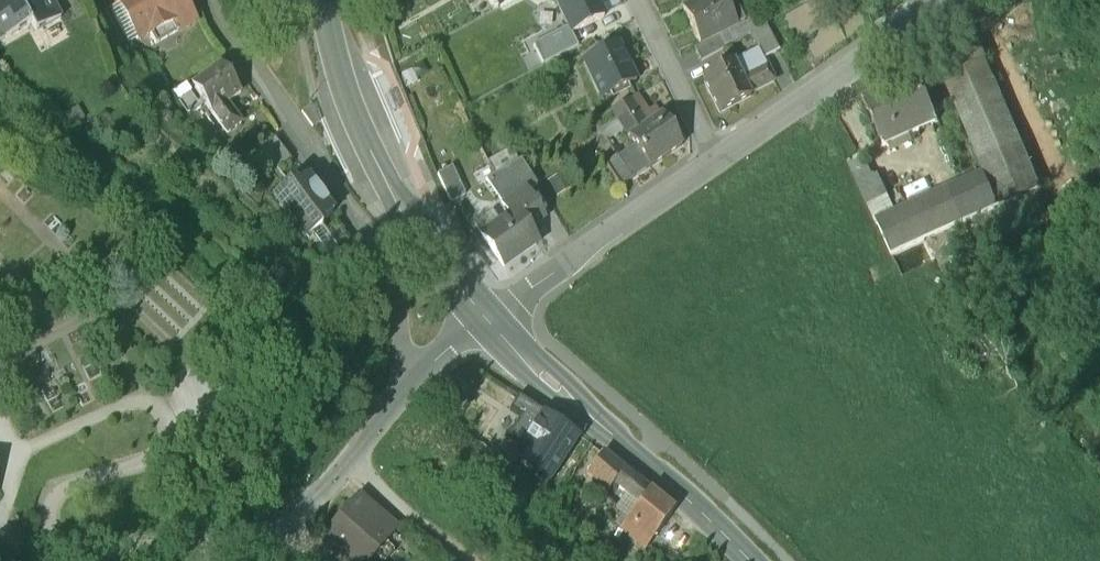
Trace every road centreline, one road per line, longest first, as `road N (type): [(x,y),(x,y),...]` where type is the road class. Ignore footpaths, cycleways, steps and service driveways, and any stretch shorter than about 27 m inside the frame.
road 1 (residential): [(224,0),(388,267),(403,356),(415,378)]
road 2 (tertiary): [(487,314),(761,560)]
road 3 (tertiary): [(327,0),(382,163),(439,257),(487,314)]
road 4 (residential): [(487,314),(716,154)]
road 5 (residential): [(716,154),(932,0)]
road 6 (unclassified): [(228,548),(345,461),(415,378)]
road 7 (residential): [(640,0),(716,154)]
road 8 (track): [(348,457),(465,560)]

